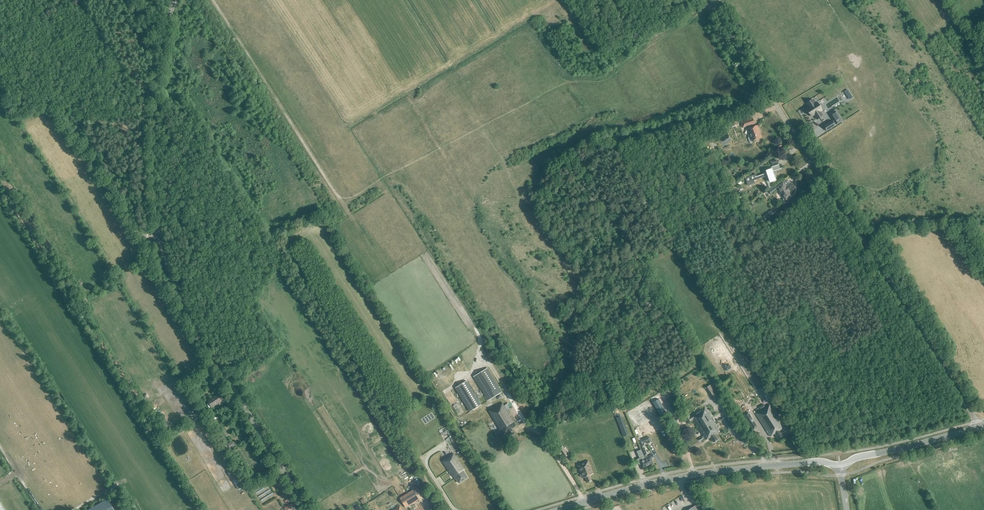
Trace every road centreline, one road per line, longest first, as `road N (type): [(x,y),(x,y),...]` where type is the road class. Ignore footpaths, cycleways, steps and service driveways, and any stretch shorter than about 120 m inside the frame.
road 1 (tertiary): [(977,428),(709,0)]
road 2 (tertiary): [(307,509),(186,310),(159,234)]
road 3 (primary): [(558,509),(694,475),(840,465)]
road 4 (unclassified): [(159,234),(131,227),(0,18)]
road 5 (tertiary): [(159,234),(153,112),(175,0)]
road 6 (track): [(338,197),(213,0)]
road 7 (primary): [(840,465),(977,428)]
road 8 (track): [(590,507),(544,435),(521,425),(506,399)]

